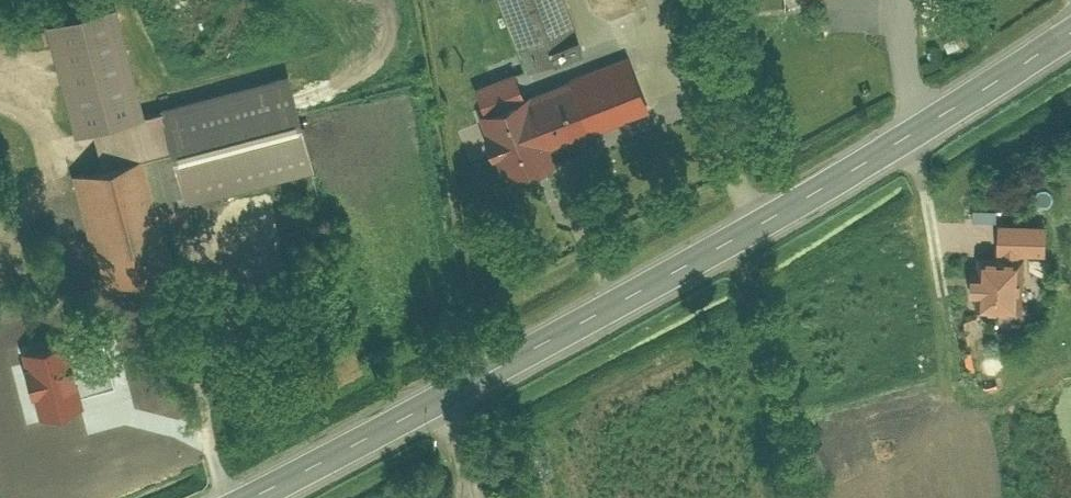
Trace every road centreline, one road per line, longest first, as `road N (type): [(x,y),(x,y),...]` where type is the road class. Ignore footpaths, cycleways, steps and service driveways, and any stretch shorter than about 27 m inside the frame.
road 1 (secondary): [(1070,32),(759,222),(246,497)]

